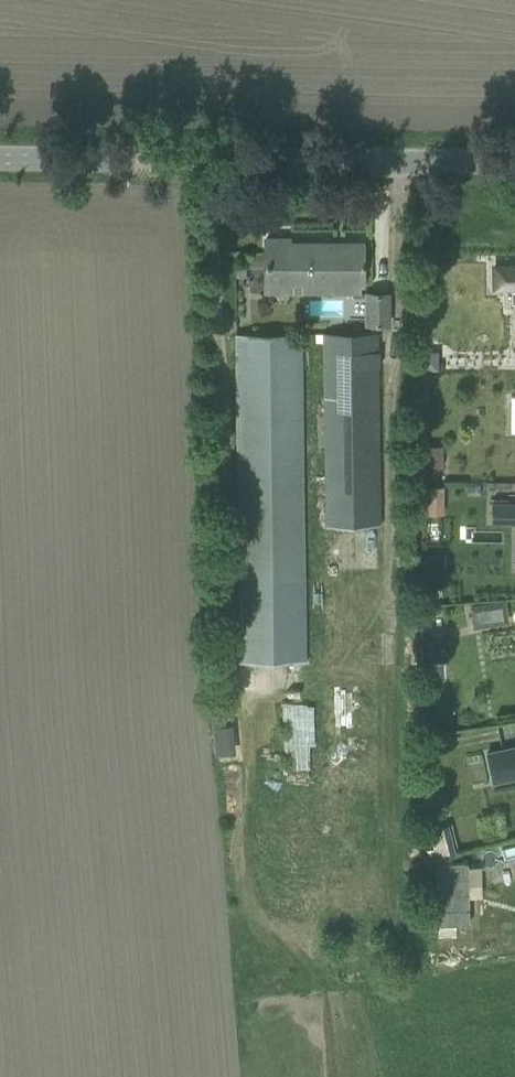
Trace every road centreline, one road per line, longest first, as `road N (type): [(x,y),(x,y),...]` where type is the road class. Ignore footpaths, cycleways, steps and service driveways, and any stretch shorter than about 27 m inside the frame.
road 1 (tertiary): [(514,161),(0,158)]

